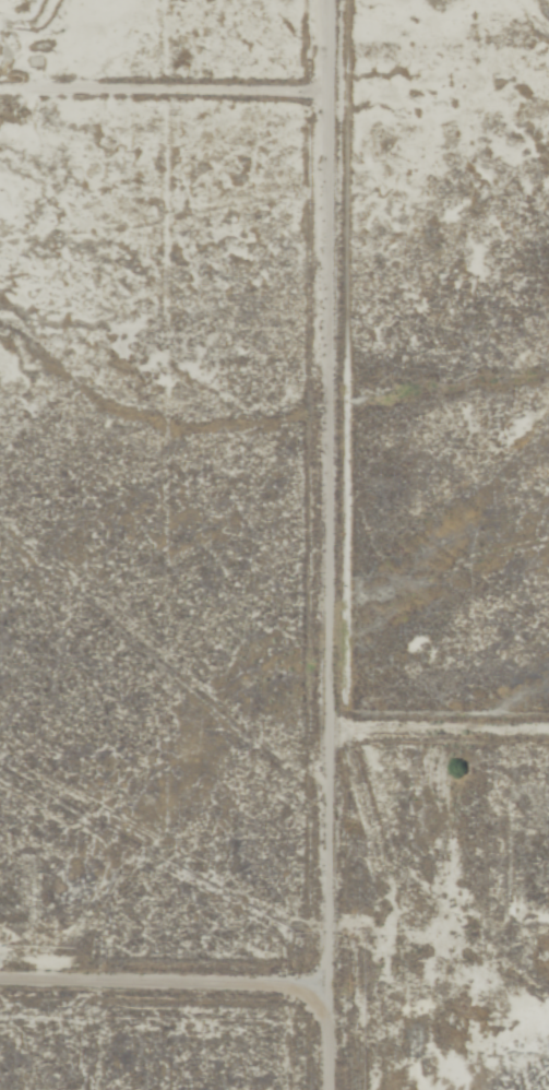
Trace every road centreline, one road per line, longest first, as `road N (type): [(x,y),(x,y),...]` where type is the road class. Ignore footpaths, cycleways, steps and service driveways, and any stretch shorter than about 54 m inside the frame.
road 1 (track): [(332,0),(325,1089)]
road 2 (track): [(331,108),(0,97)]
road 3 (track): [(324,1004),(0,999)]
road 4 (track): [(548,743),(331,738)]

